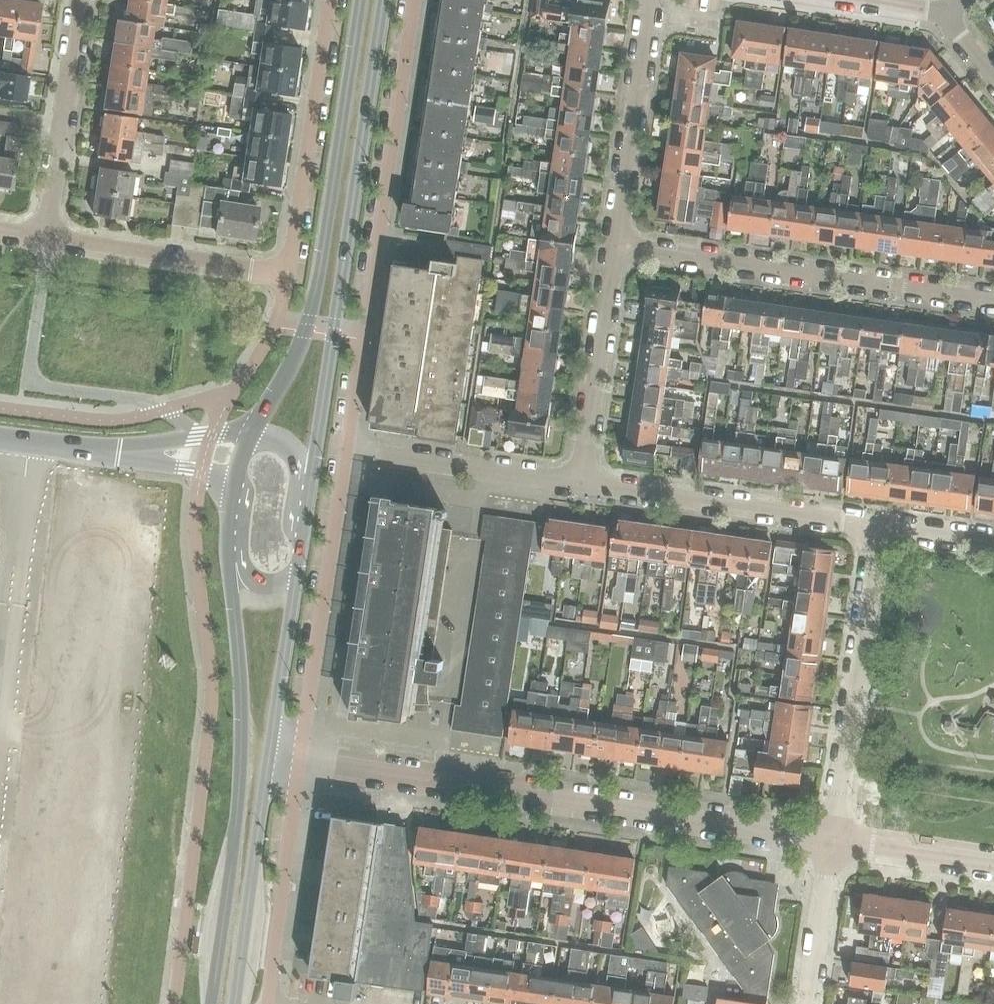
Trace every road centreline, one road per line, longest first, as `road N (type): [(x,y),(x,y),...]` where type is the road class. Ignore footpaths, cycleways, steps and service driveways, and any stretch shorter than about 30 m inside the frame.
road 1 (unclassified): [(833,839),(300,759)]
road 2 (residential): [(329,0),(288,276),(45,239)]
road 3 (primary): [(310,487),(384,0)]
road 4 (primary): [(227,542),(241,768),(211,1003)]
road 5 (residential): [(347,449),(415,0)]
road 6 (primary): [(360,0),(312,309),(295,358),(250,435)]
road 7 (unclassified): [(615,247),(993,300)]
road 8 (unclassified): [(196,436),(138,400),(27,385),(45,239)]
road 9 (unclassified): [(833,839),(879,527)]
road 10 (residential): [(300,759),(347,449)]
road 11 (unclassified): [(879,527),(579,483)]
road 12 (primary): [(235,1003),(270,755)]
road 13 (residential): [(651,0),(615,247)]
road 14 (residential): [(269,1003),(300,759)]
road 15 (residential): [(45,239),(81,0)]
road 16 (residential): [(615,247),(579,483)]
road 17 (unclassified): [(579,483),(347,449)]
road 18 (primary): [(270,755),(298,574)]
road 19 (unclassified): [(993,863),(833,839)]
road 20 (unclassified): [(811,979),(833,839)]
road 21 (unclassified): [(119,453),(202,471),(231,496)]

